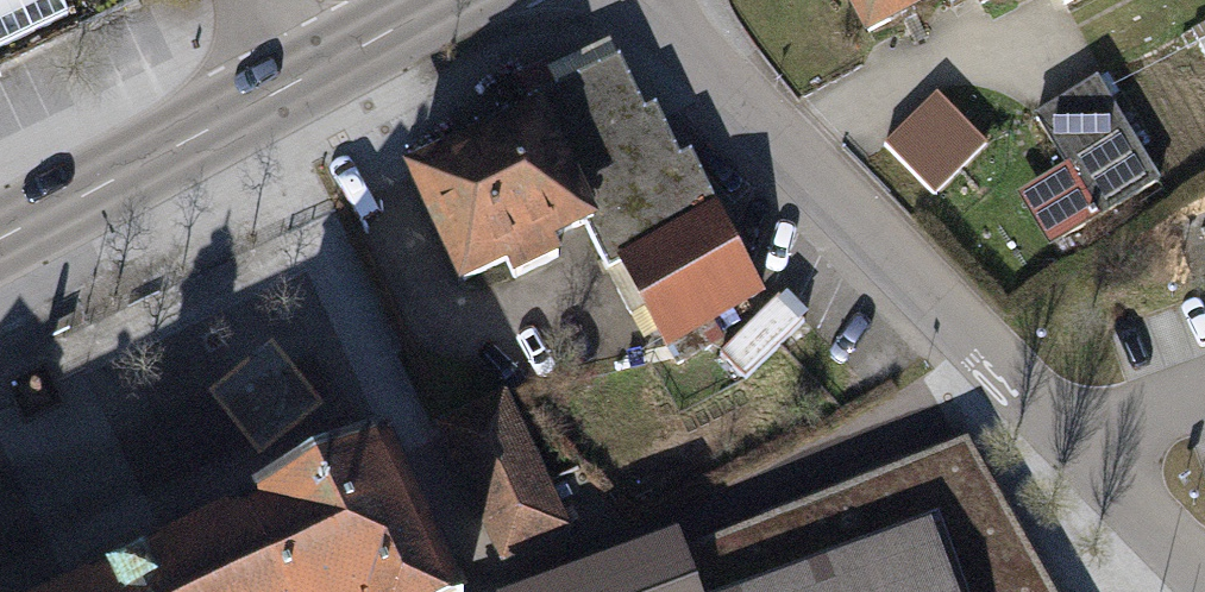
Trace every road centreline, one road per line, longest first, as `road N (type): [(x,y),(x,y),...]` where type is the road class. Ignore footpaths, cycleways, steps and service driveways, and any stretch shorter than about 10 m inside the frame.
road 1 (residential): [(644,0),(1204,570)]
road 2 (primary): [(0,242),(291,86)]
road 3 (primary): [(291,86),(450,0)]

